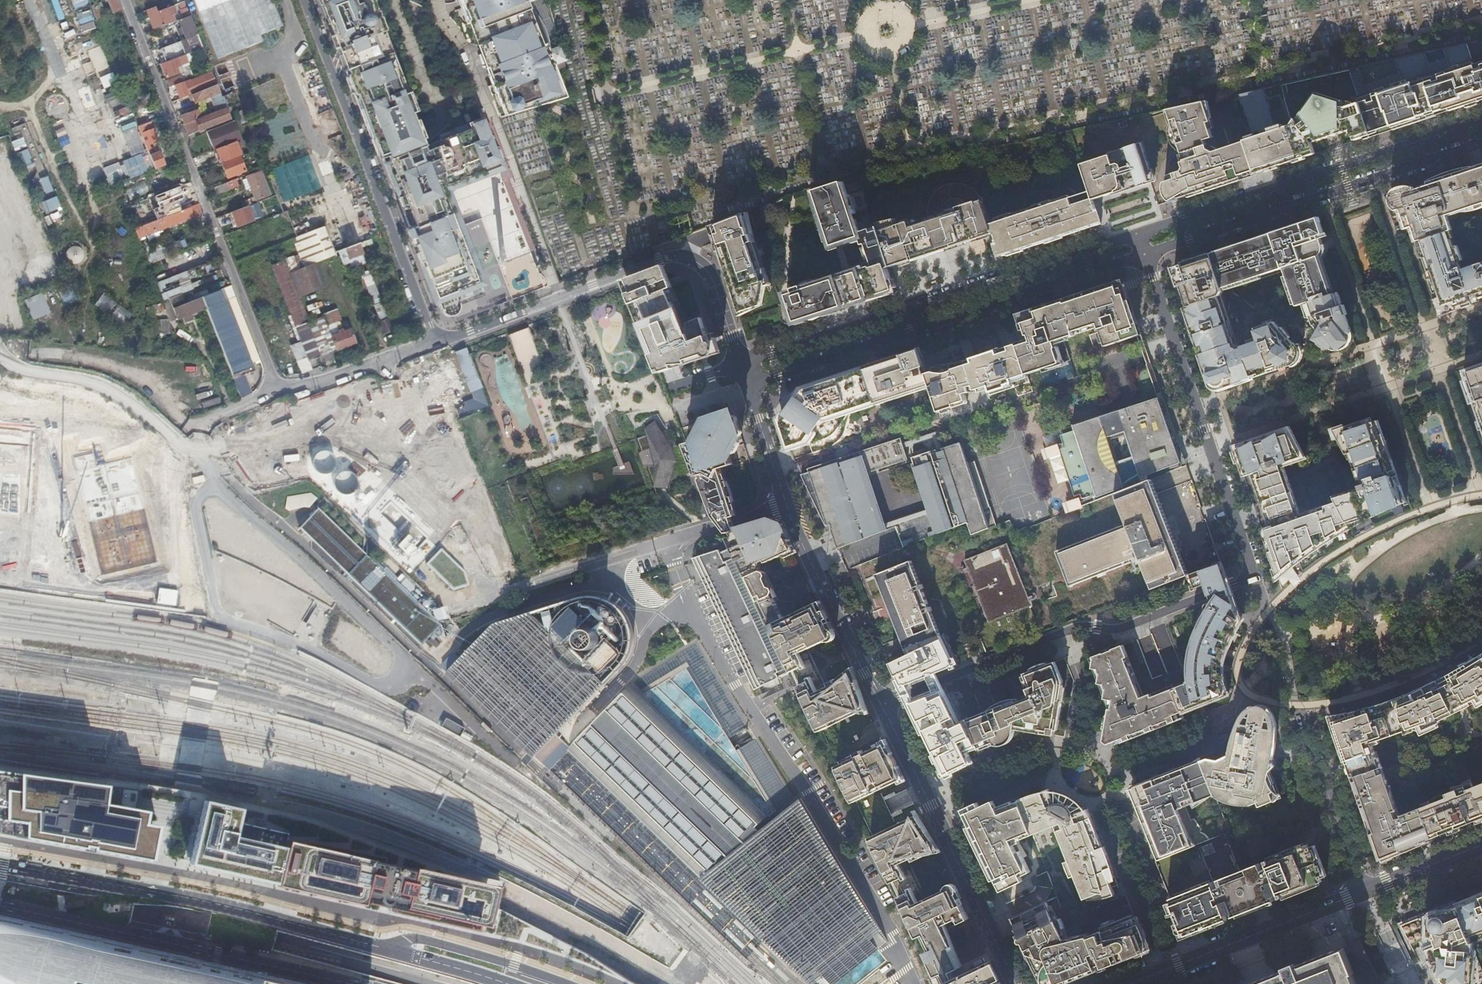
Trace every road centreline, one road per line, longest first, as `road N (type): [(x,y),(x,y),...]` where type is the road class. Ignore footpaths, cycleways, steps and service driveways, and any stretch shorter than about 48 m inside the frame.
road 1 (residential): [(882,705),(1074,626),(1122,628),(1251,572),(1146,257)]
road 2 (motorway): [(432,983),(209,927),(133,917),(55,932),(0,960)]
road 3 (residential): [(125,0),(278,391)]
road 4 (residential): [(1138,234),(740,364)]
road 5 (residential): [(748,385),(1146,257)]
road 6 (primary): [(390,950),(238,910),(0,865)]
road 7 (residential): [(740,364),(712,280),(694,260),(677,258),(435,340)]
road 8 (primary): [(0,903),(361,983)]
road 9 (residential): [(435,340),(306,0)]
road 10 (residential): [(1481,122),(1138,234)]
road 11 (residential): [(1146,257),(1481,145)]
road 12 (residential): [(464,594),(522,586),(787,505)]
road 13 (residential): [(1015,983),(882,705)]
road 14 (residential): [(1362,896),(1145,983)]
road 15 (residential): [(882,705),(787,505)]
road 16 (residential): [(1362,896),(1302,713)]
road 17 (primary): [(565,983),(422,939),(390,950)]
road 18 (residential): [(435,340),(278,391)]
road 19 (residential): [(1481,848),(1362,896)]
road 20 (residential): [(787,505),(748,385)]
road 21 (primary): [(511,983),(390,950)]

